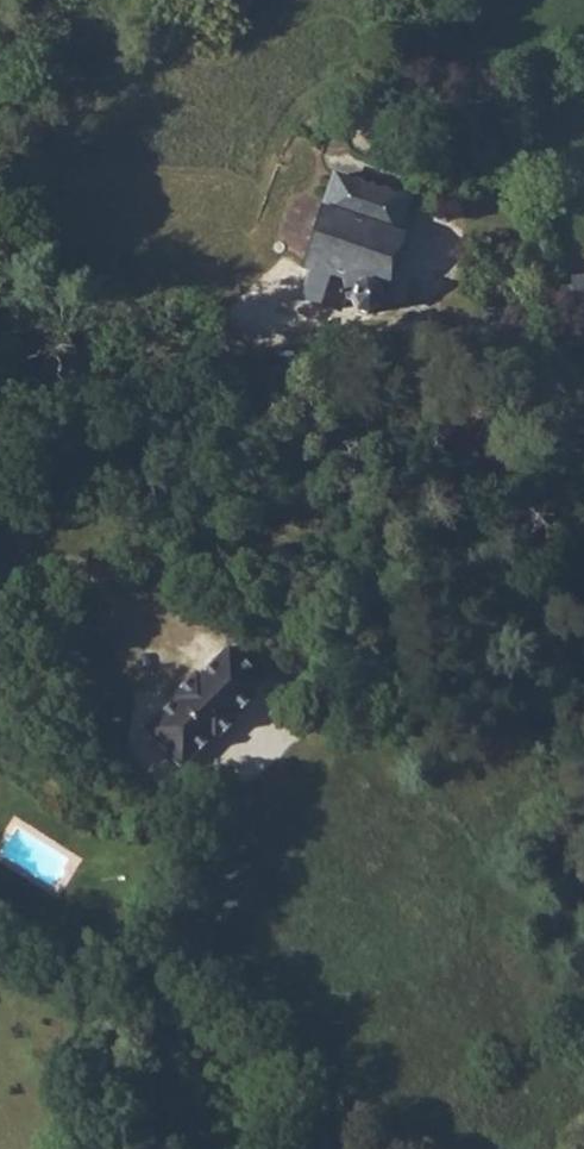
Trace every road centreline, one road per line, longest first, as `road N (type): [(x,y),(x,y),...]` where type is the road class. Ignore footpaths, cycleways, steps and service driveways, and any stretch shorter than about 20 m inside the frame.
road 1 (track): [(0,476),(583,295)]

